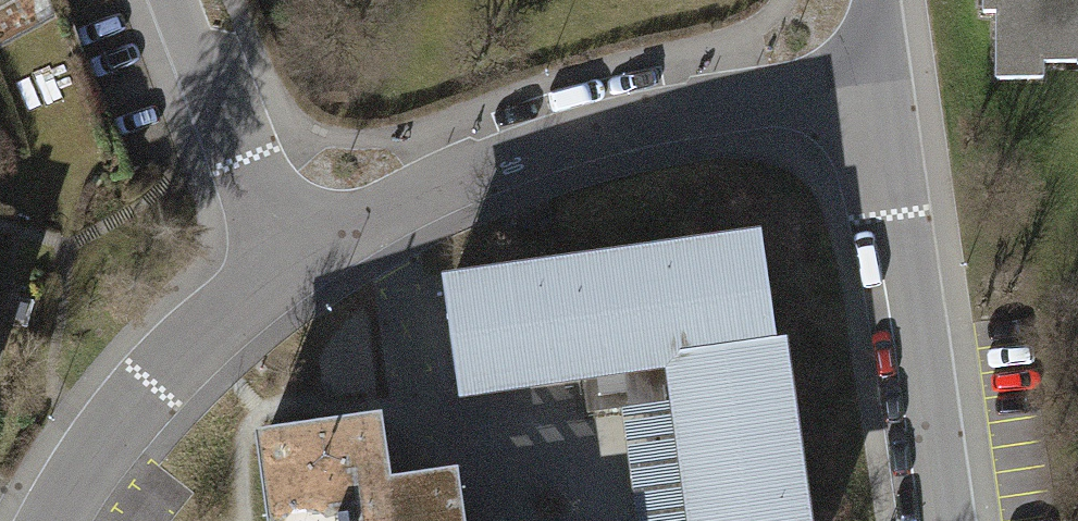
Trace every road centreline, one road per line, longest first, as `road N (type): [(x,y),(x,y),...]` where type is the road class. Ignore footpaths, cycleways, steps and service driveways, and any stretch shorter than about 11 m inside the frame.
road 1 (residential): [(292,264),(462,175),(591,132),(731,103),(886,89)]
road 2 (residential): [(944,520),(886,89)]
road 3 (residential): [(47,520),(62,487),(192,337),(292,264)]
road 4 (residential): [(175,0),(292,264)]

